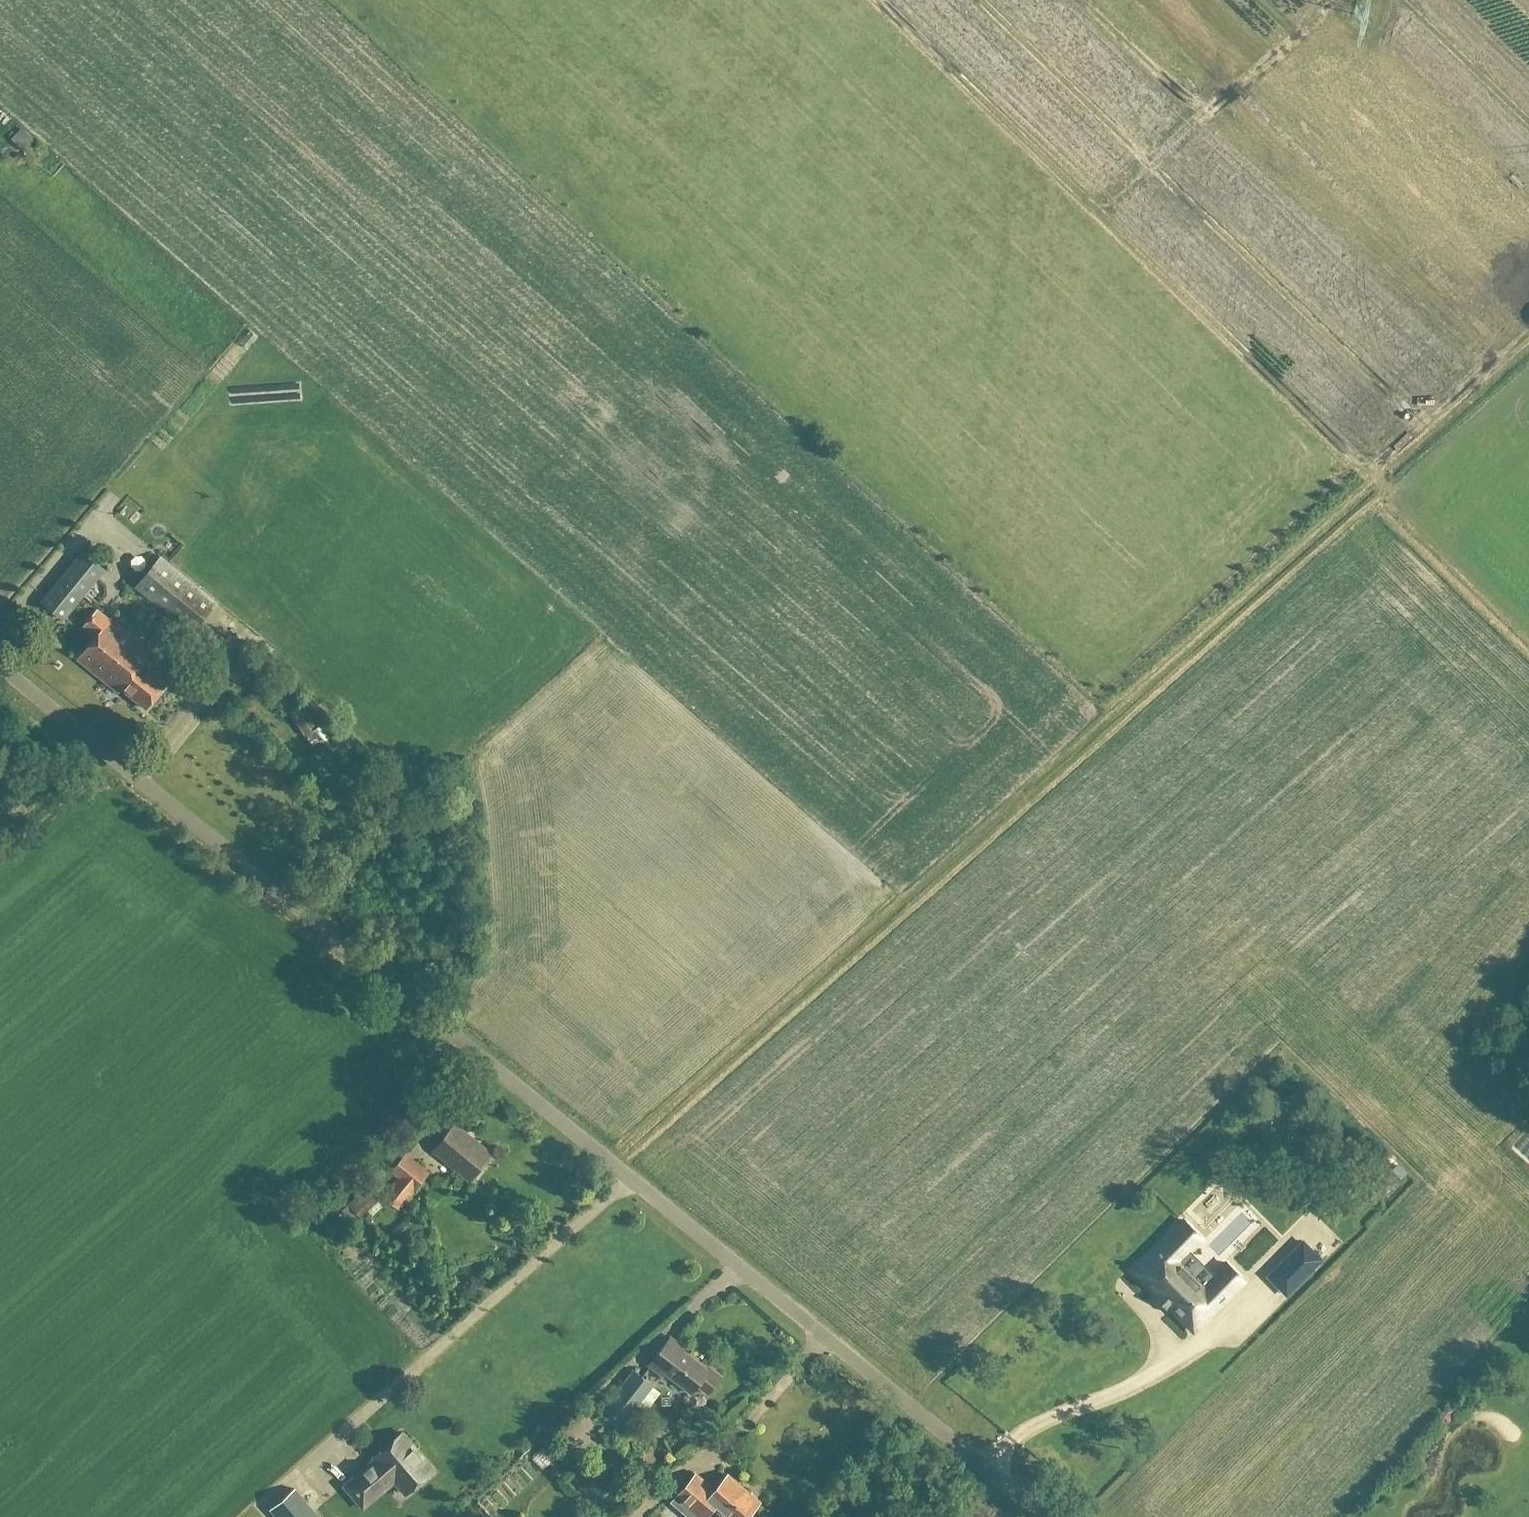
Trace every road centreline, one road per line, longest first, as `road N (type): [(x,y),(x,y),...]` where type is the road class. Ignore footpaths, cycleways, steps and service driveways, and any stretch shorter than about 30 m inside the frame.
road 1 (unclassified): [(1045,1516),(0,669)]

